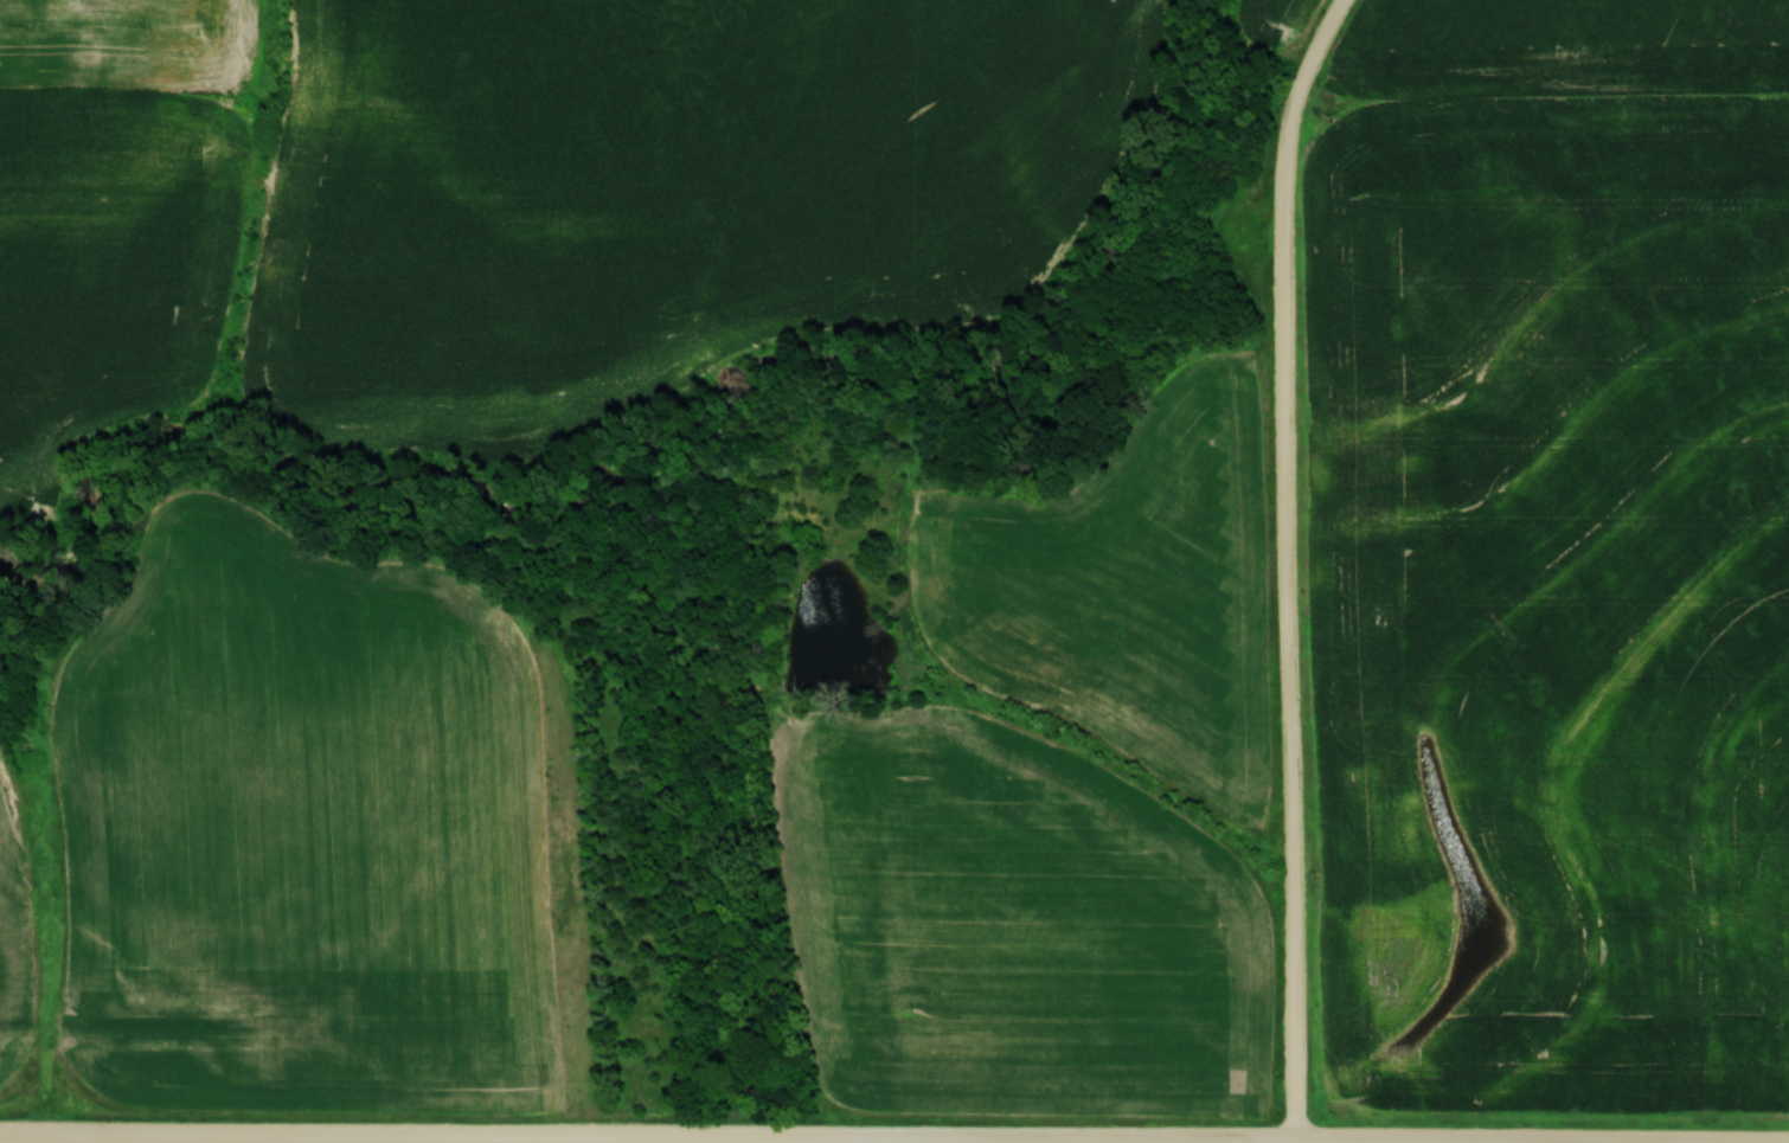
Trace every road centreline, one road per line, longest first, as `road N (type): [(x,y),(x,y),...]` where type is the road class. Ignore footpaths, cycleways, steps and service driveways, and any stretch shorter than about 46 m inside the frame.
road 1 (tertiary): [(0,1139),(1297,1142)]
road 2 (residential): [(1297,1142),(1291,128),(1353,0)]

